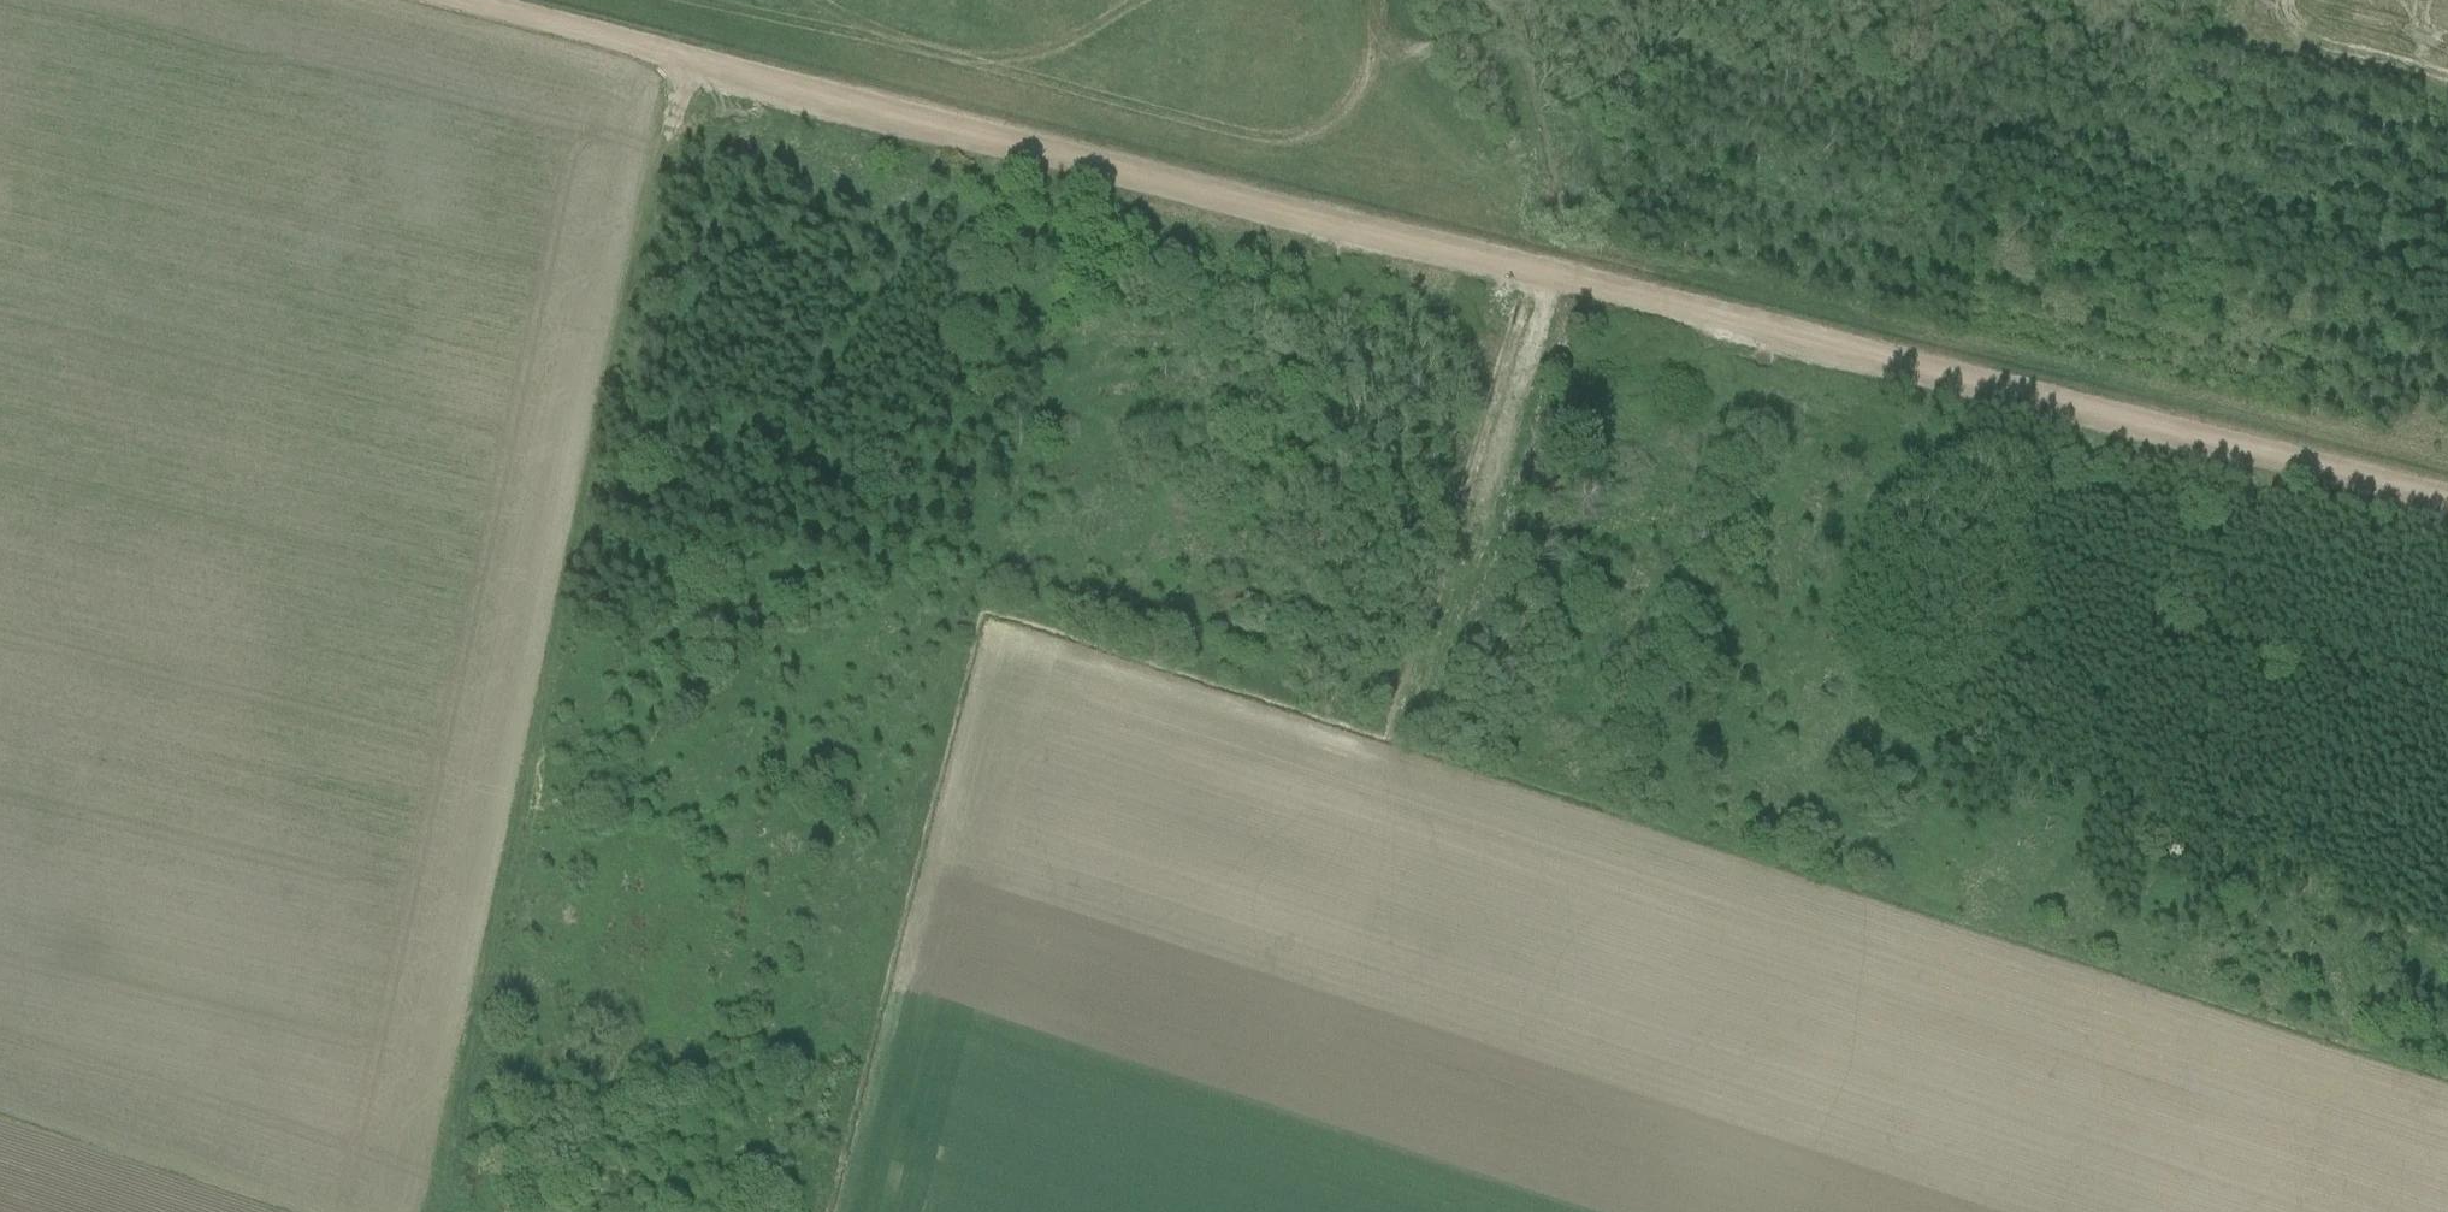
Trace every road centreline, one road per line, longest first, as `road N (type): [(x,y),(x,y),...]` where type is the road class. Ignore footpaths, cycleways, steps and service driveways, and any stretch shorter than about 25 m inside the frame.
road 1 (track): [(449,0),(2447,495)]

